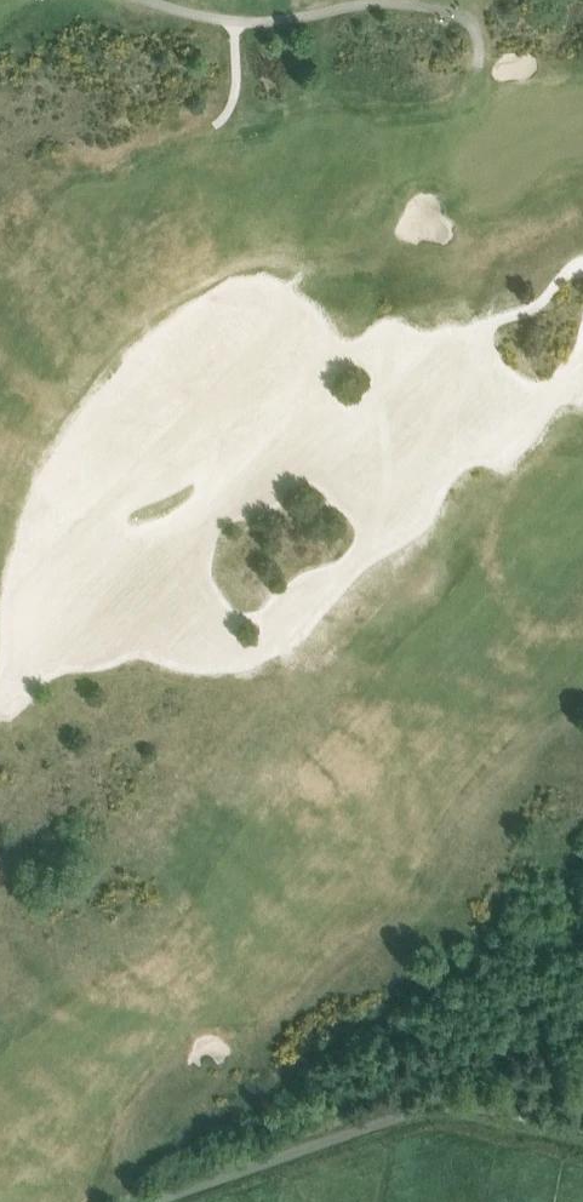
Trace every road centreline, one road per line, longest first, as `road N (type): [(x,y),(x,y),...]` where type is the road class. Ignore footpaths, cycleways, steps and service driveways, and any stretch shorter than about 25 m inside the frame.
road 1 (track): [(582,1125),(479,1105),(422,1109),(152,1201)]
road 2 (track): [(149,0),(257,22),(356,3),(458,13),(476,30),(478,66)]

